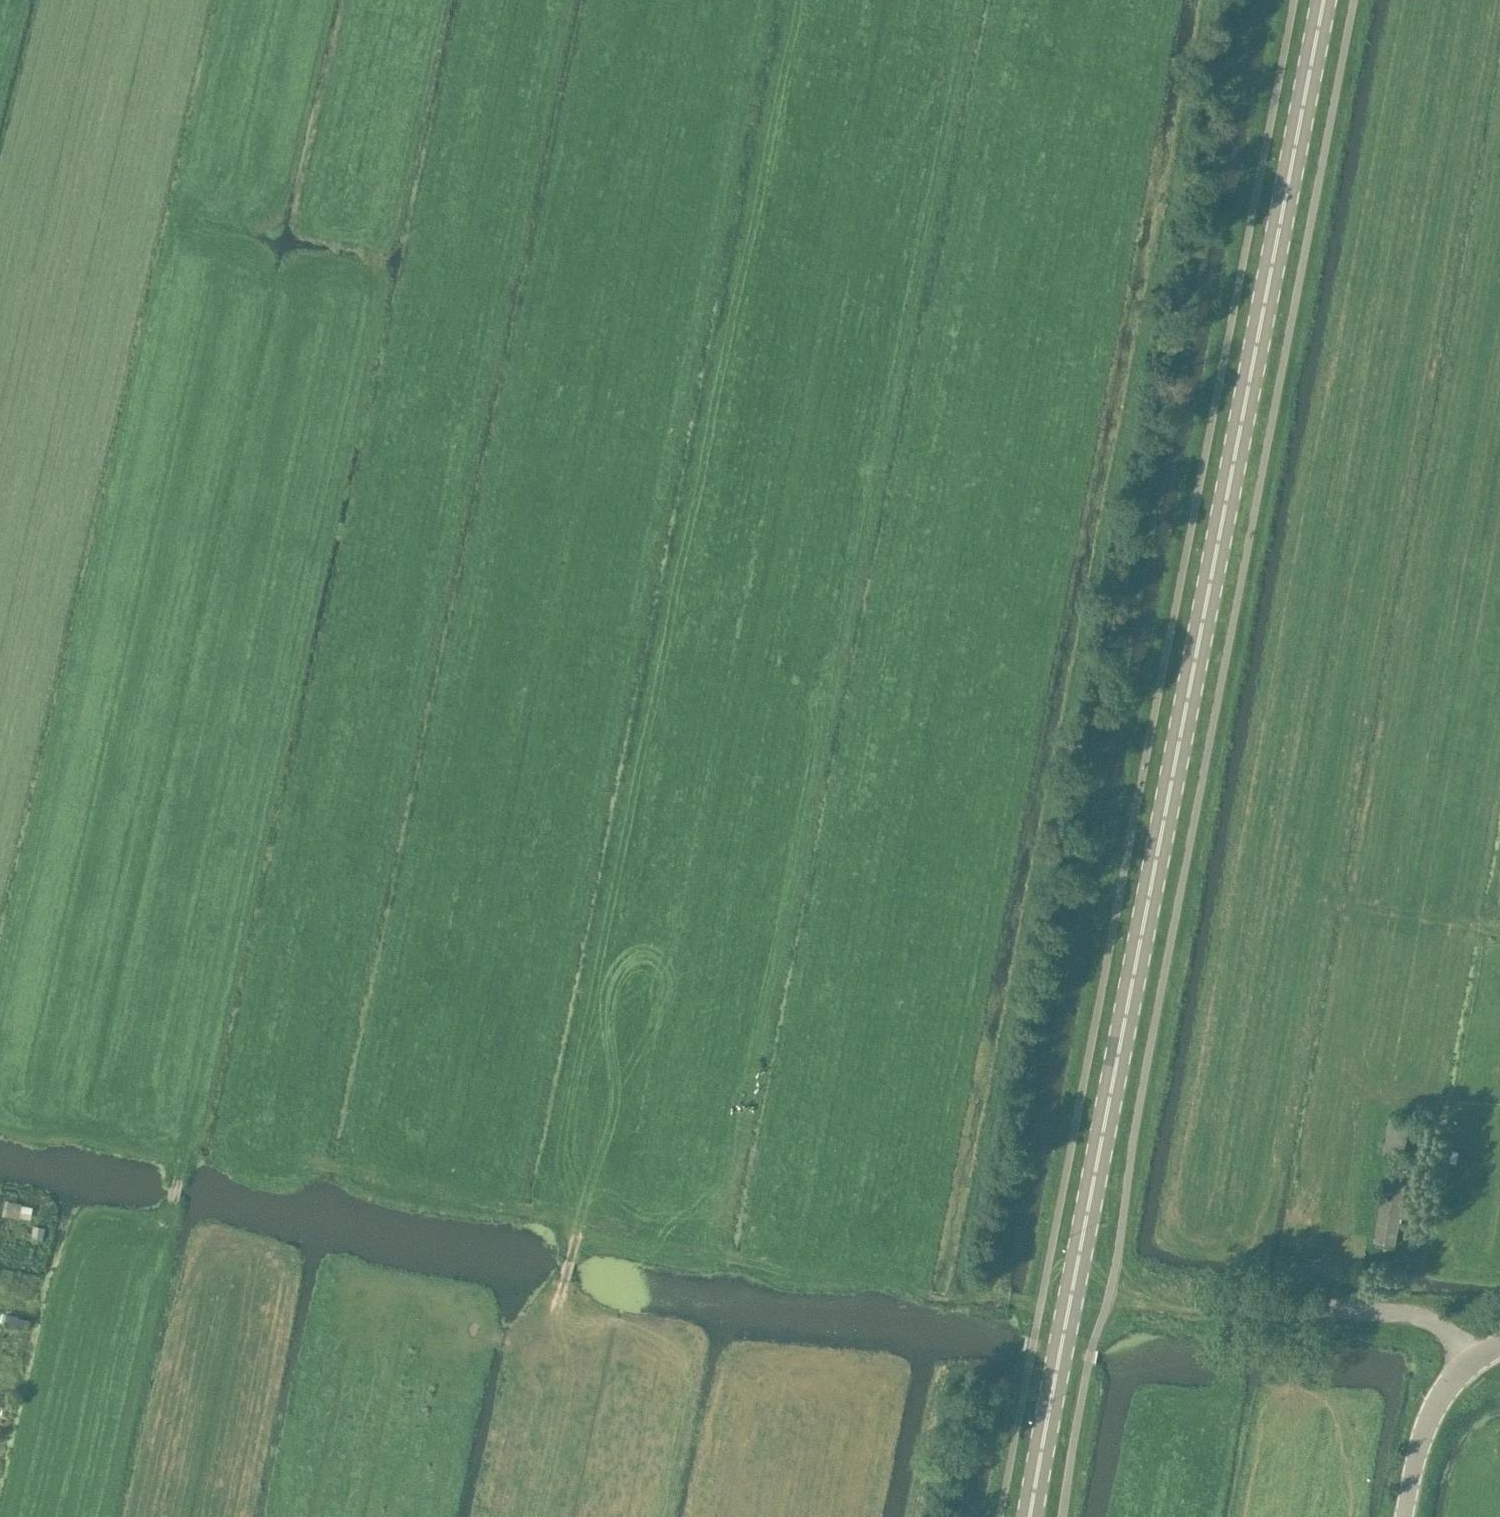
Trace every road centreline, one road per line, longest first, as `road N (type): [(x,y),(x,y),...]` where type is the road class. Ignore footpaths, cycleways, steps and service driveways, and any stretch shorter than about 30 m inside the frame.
road 1 (secondary): [(1033,1516),(1324,0)]
road 2 (unclassified): [(1470,1361),(1426,1318),(1201,1297)]
road 3 (unclassified): [(1470,1361),(1427,1418),(1406,1516)]

